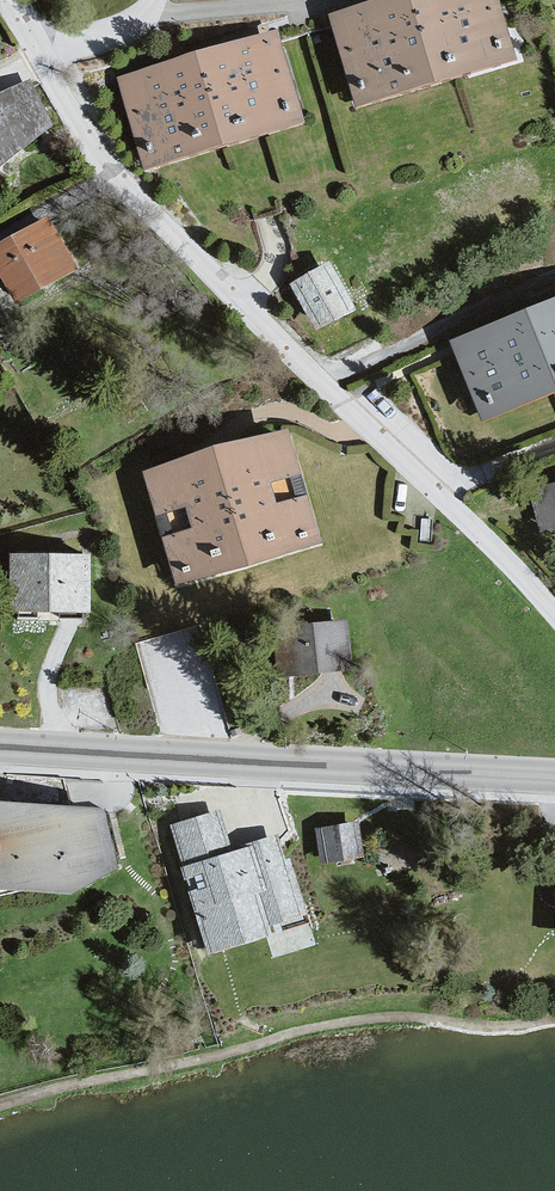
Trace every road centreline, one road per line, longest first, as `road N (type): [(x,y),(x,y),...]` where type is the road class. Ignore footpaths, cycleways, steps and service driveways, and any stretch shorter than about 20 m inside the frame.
road 1 (residential): [(554,614),(81,136),(7,0)]
road 2 (tertiary): [(554,777),(0,745)]

